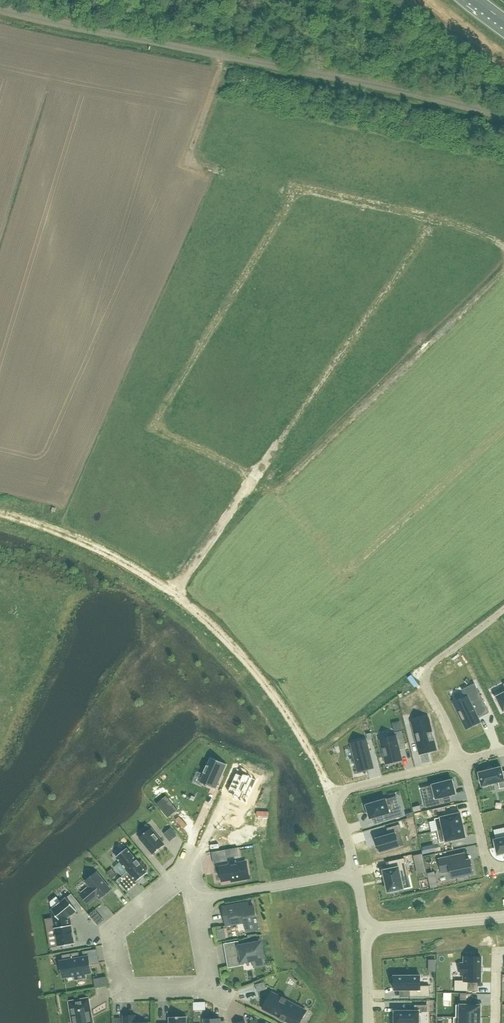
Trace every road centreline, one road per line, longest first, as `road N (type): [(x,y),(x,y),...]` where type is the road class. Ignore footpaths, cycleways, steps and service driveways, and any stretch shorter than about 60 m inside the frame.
road 1 (unclassified): [(0,11),(503,116)]
road 2 (residential): [(292,186),(151,427),(253,480)]
road 3 (residential): [(503,273),(274,496)]
road 4 (residential): [(429,217),(422,239),(253,480)]
road 5 (residential): [(274,496),(335,564),(351,567),(503,430)]
road 6 (residential): [(203,901),(198,882),(179,872),(105,932),(118,994),(201,994),(216,980)]
road 7 (residential): [(174,593),(262,679),(334,794)]
road 8 (residential): [(463,761),(425,681),(427,669),(503,611)]
road 9 (residential): [(0,514),(111,556),(174,593)]
road 10 (residential): [(355,871),(203,901)]
road 11 (residential): [(292,186),(429,217)]
road 12 (residential): [(253,480),(174,593)]
road 13 (unclassified): [(366,930),(503,918)]
road 14 (residential): [(334,794),(463,761)]
road 15 (residential): [(503,868),(490,871),(463,761)]

